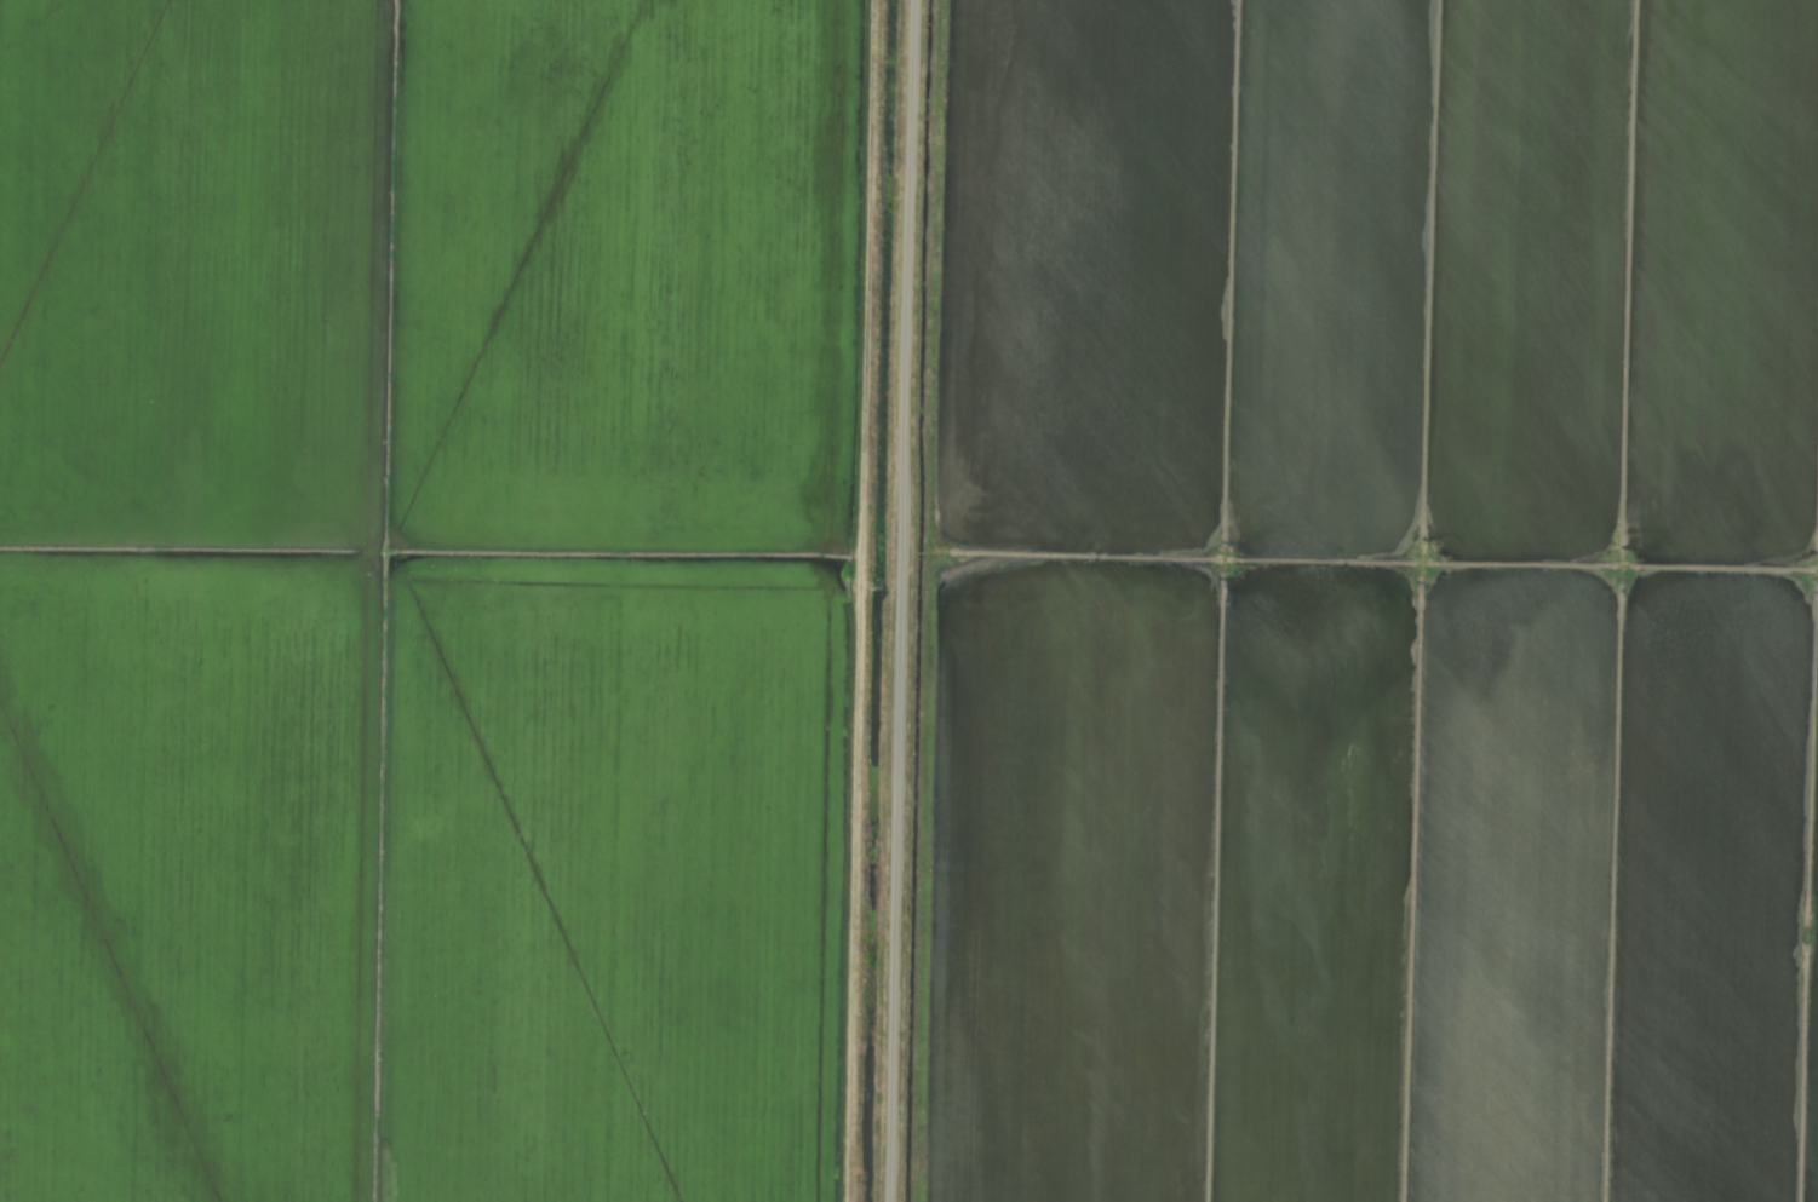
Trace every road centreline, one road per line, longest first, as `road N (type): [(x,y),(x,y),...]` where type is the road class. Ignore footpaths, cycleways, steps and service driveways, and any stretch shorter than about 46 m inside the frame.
road 1 (track): [(889,1201),(915,0)]

